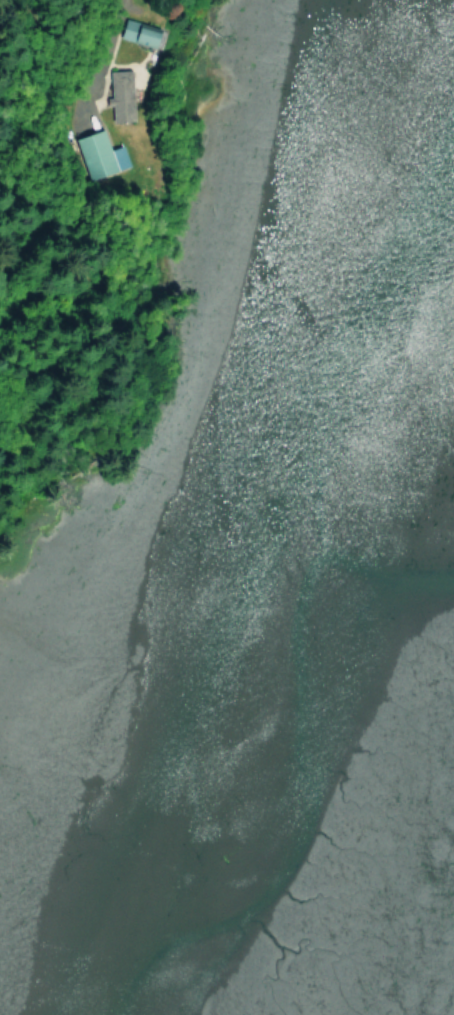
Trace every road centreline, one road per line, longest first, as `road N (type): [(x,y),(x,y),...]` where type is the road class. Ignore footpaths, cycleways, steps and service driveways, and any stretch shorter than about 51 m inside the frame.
road 1 (residential): [(127,0),(80,122)]

